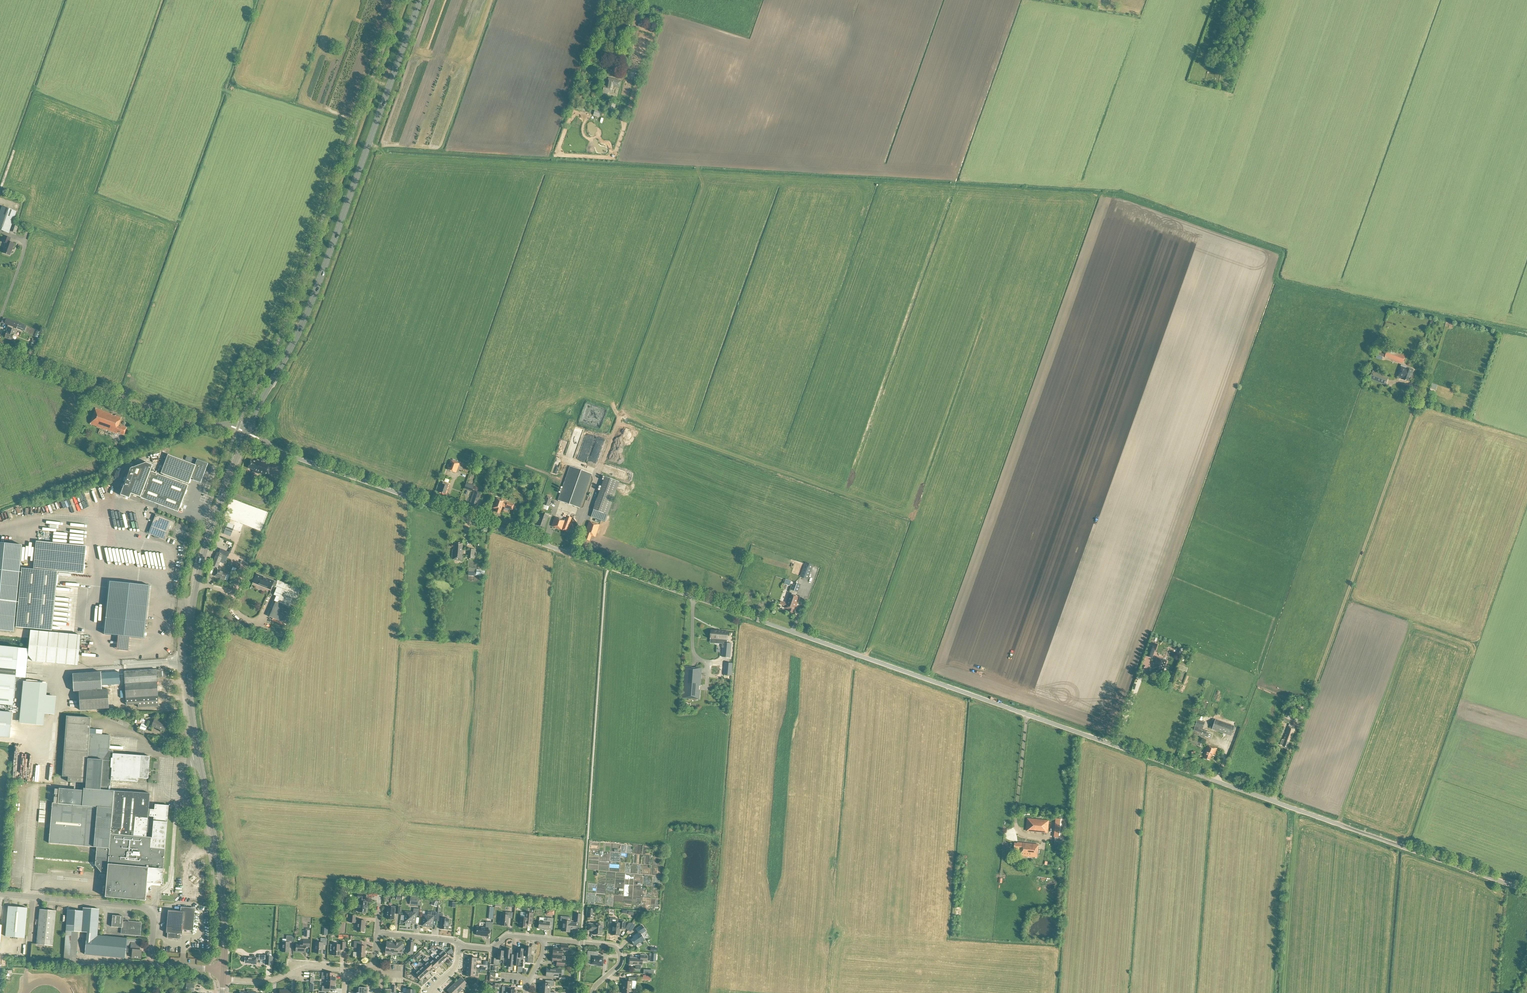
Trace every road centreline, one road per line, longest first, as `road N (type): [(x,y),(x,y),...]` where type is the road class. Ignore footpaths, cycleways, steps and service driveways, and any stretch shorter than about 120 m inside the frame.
road 1 (unclassified): [(1526,890),(295,458),(246,433)]
road 2 (secondary): [(224,969),(222,888),(193,721),(190,634),(201,562),(246,433)]
road 3 (secondary): [(246,433),(297,338),(420,0)]
road 4 (track): [(1272,801),(1416,404),(1414,389)]
road 5 (unclassified): [(246,433),(191,423),(0,355)]
road 6 (unclassified): [(224,969),(156,965),(150,909),(33,897)]
road 7 (residential): [(544,939),(617,949),(617,966),(592,992)]
road 8 (residential): [(223,979),(268,982),(304,967),(345,970)]
road 9 (track): [(1014,835),(1026,714)]

